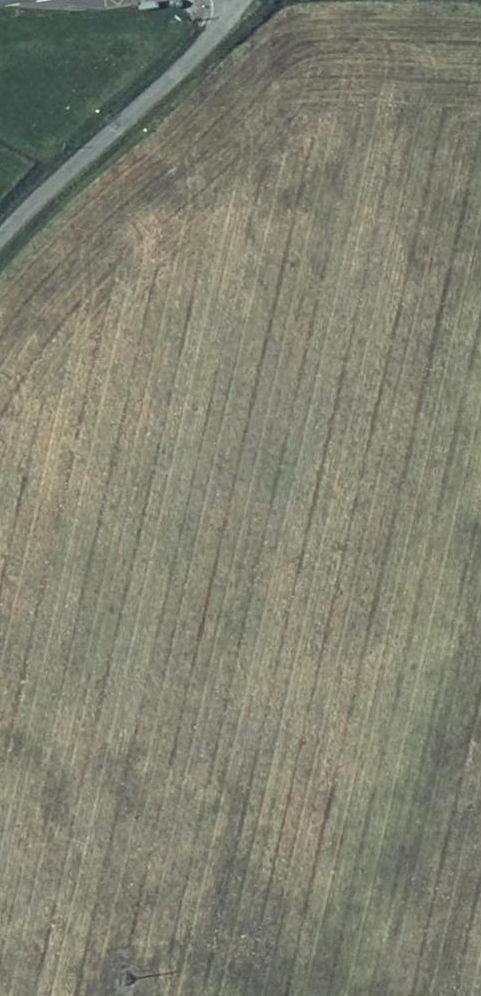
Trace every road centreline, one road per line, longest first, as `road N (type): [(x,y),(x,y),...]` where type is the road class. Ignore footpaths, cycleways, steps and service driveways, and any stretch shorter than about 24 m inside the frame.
road 1 (unclassified): [(232,0),(144,104),(81,152),(0,234)]

